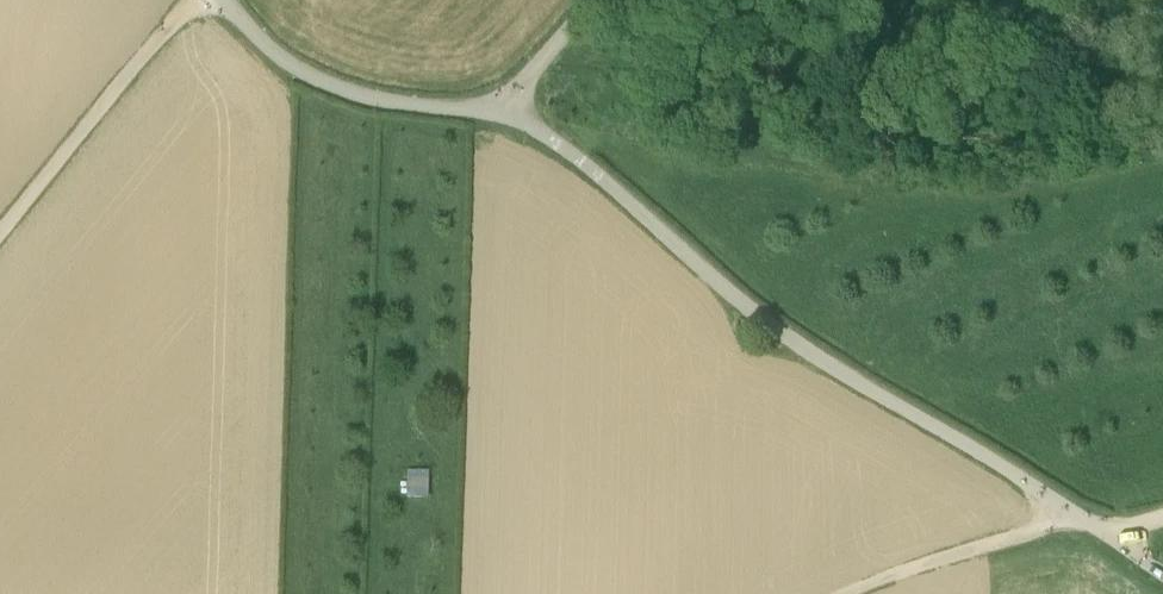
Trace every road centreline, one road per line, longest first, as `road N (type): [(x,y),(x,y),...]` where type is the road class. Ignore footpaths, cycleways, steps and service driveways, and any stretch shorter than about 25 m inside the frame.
road 1 (unclassified): [(1162,573),(993,459),(793,342),(547,135),(493,115),(340,89),(265,44),(223,0)]
road 2 (track): [(0,231),(189,0)]
road 3 (track): [(1078,517),(847,593)]

